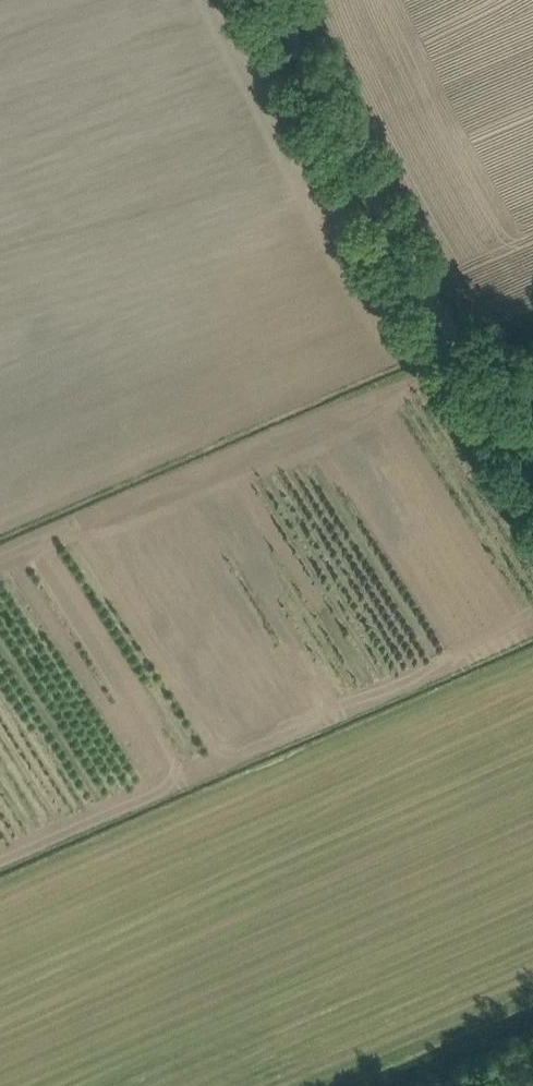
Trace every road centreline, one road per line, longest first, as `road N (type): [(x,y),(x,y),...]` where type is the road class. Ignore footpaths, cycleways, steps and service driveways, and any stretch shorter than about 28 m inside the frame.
road 1 (unclassified): [(532,463),(384,232),(267,0)]

